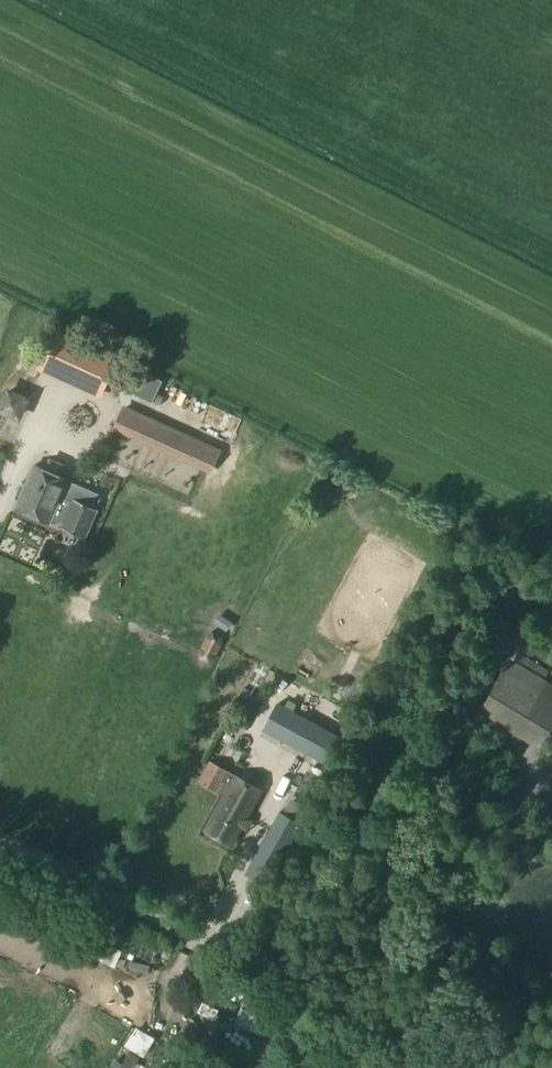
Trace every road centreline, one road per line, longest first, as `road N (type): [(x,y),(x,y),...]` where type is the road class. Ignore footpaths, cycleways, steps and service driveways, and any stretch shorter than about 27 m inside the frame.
road 1 (track): [(328,987),(0,839)]
road 2 (unclassified): [(494,1067),(328,987)]

